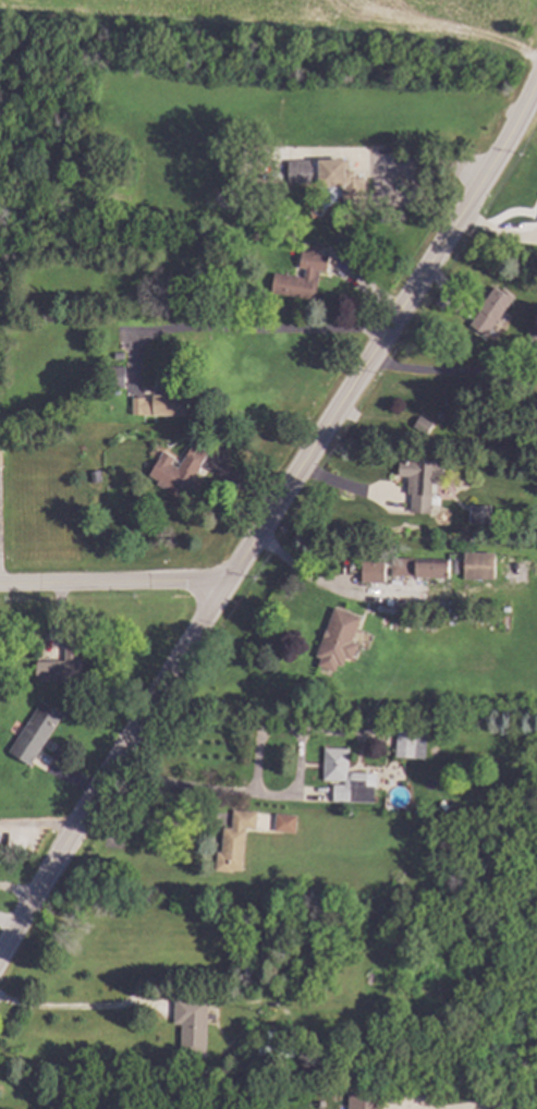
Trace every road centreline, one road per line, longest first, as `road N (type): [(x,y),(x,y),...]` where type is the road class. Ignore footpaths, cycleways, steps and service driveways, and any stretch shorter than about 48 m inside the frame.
road 1 (tertiary): [(536,72),(514,133),(222,585),(0,951)]
road 2 (residential): [(222,585),(0,586)]

